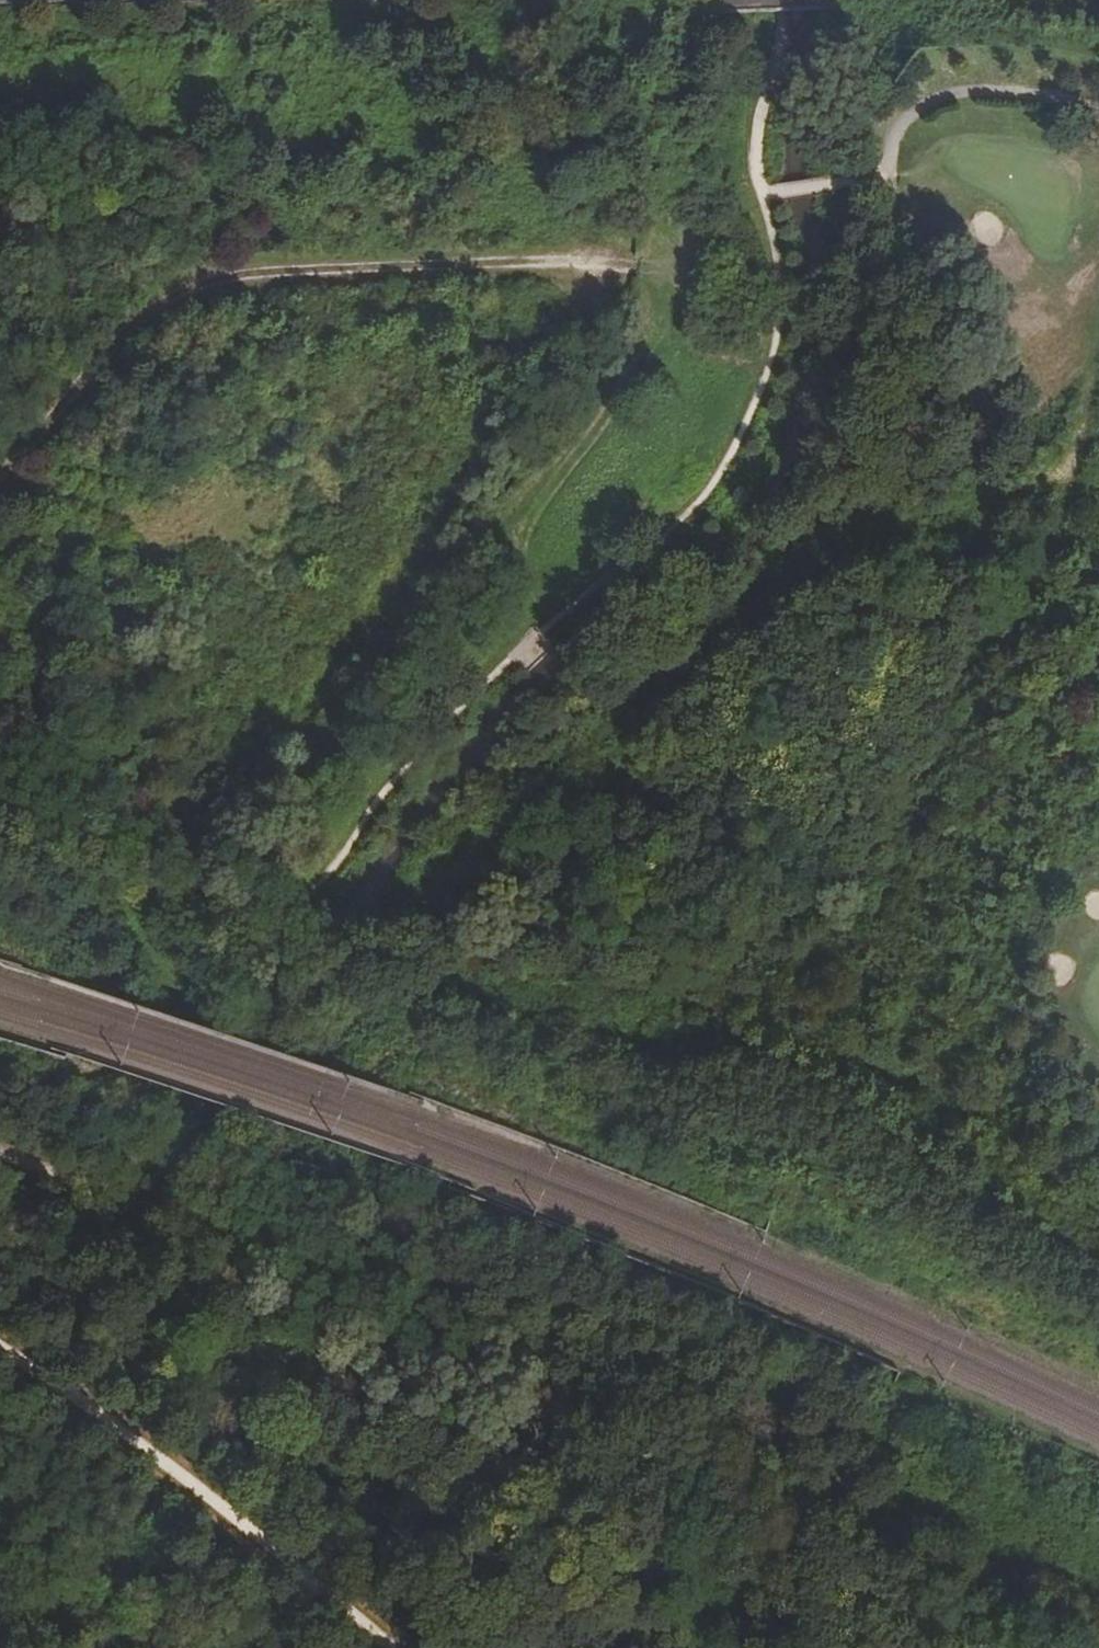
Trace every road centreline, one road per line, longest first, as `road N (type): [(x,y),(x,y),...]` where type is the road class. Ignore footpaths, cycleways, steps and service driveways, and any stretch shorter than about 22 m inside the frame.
road 1 (track): [(633,268),(537,260),(237,275),(155,306),(84,368),(0,476)]
road 2 (track): [(0,1354),(151,1457),(386,1647)]
road 3 (track): [(0,1151),(118,1192)]

